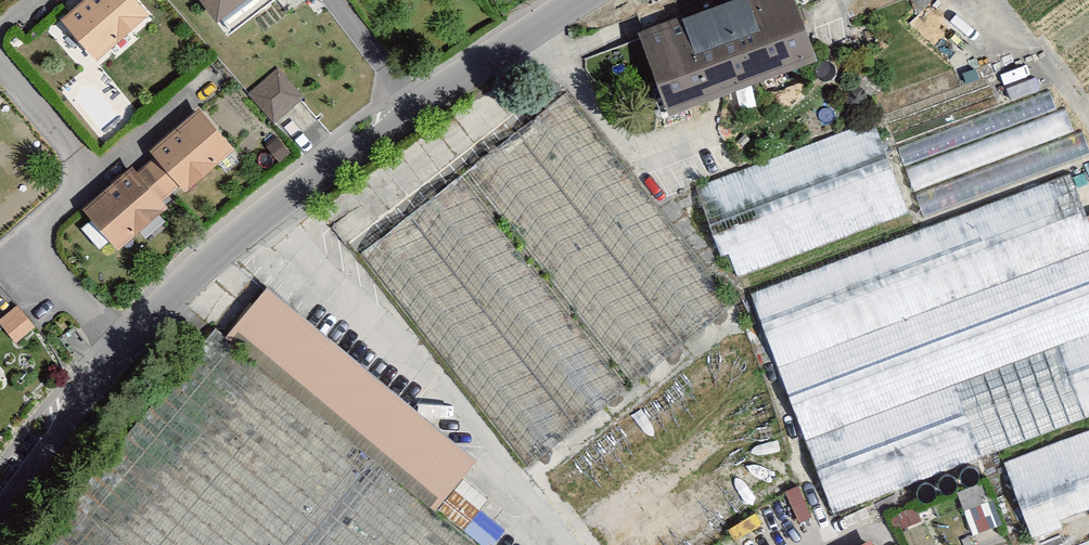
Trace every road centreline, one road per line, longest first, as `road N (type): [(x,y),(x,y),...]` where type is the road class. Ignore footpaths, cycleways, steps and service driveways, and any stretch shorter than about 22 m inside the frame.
road 1 (residential): [(125,356),(19,248),(91,166),(0,55)]
road 2 (unclassified): [(125,356),(204,267),(410,113)]
road 3 (unclassified): [(410,113),(577,0)]
road 4 (unclassified): [(0,508),(125,356)]
road 5 (unclassified): [(410,113),(327,0)]

